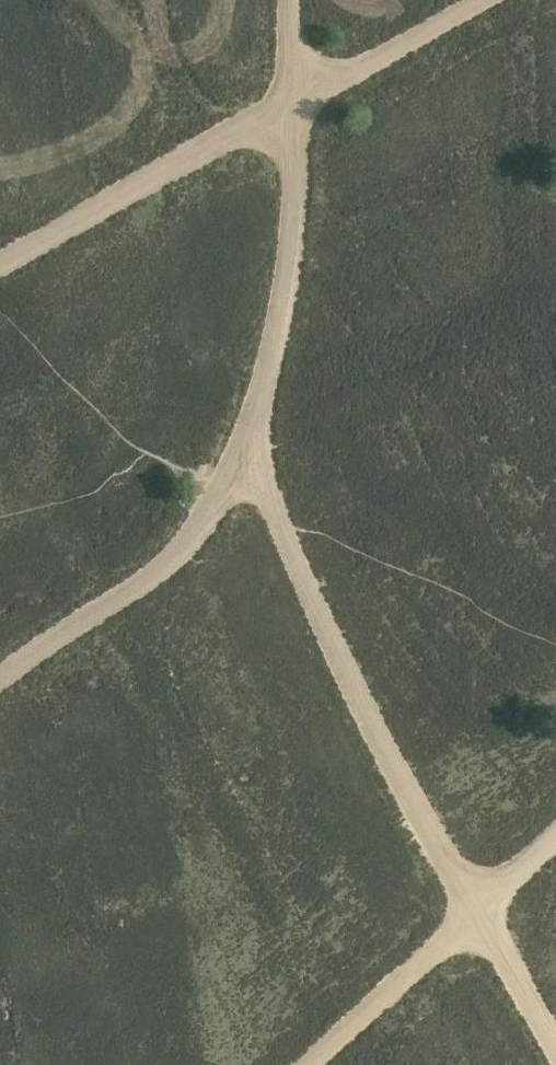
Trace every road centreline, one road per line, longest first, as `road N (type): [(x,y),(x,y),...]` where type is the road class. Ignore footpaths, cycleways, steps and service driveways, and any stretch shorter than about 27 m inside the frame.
road 1 (track): [(317,1064),(473,914),(338,679),(248,444),(204,514),(149,575),(0,677)]
road 2 (track): [(0,266),(291,100),(287,237),(248,444)]
road 3 (track): [(476,0),(291,100),(289,0)]
road 4 (track): [(555,839),(473,914),(555,1045)]

